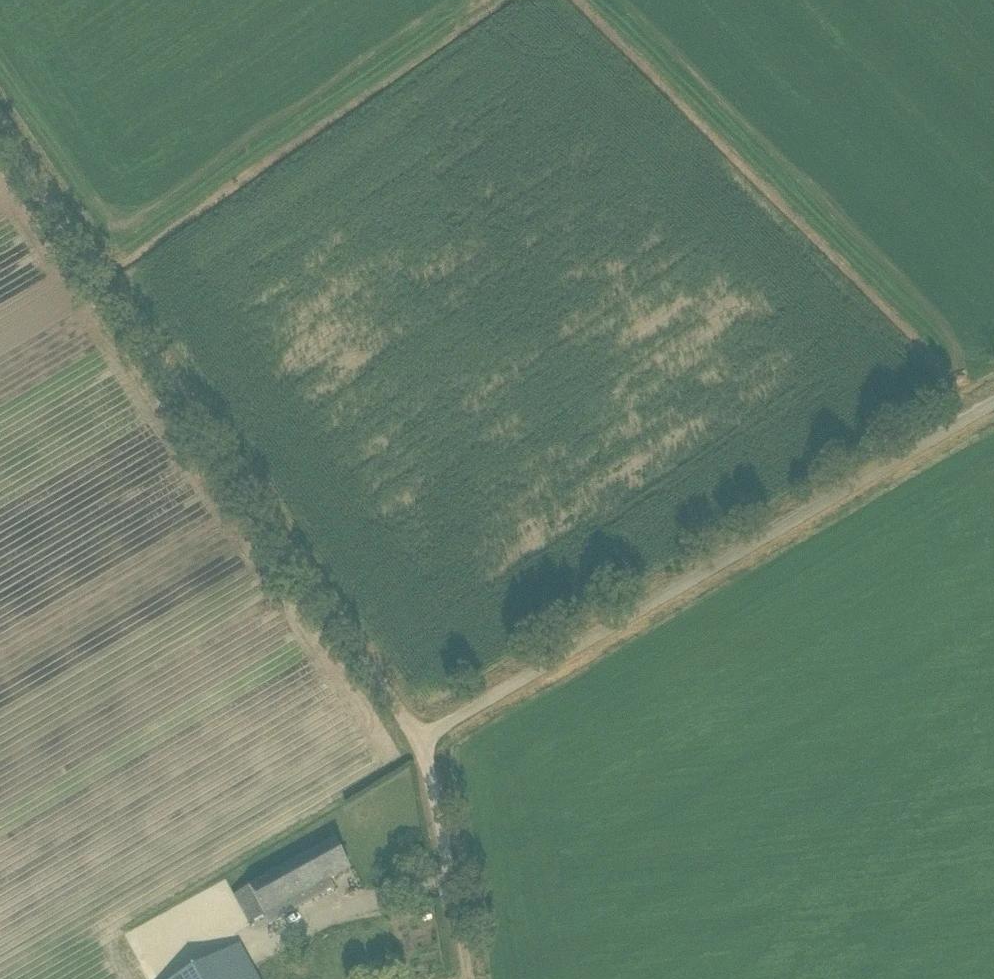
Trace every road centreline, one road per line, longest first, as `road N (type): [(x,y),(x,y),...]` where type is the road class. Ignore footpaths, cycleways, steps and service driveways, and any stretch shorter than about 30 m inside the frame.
road 1 (unclassified): [(455,924),(422,744),(993,402)]
road 2 (track): [(0,130),(422,744)]

